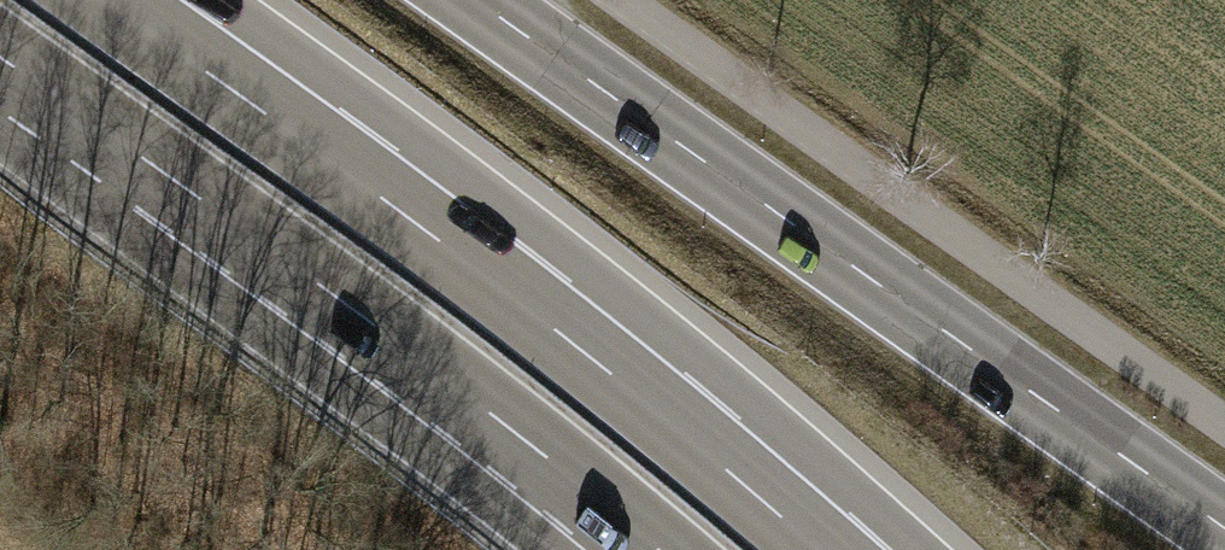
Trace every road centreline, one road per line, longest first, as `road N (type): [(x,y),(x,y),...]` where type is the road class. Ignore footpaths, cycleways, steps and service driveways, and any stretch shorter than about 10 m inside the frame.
road 1 (primary): [(477,0),(1224,527)]
road 2 (motorway): [(0,61),(333,296),(655,549)]
road 3 (motorway): [(753,493),(400,211),(105,0)]

